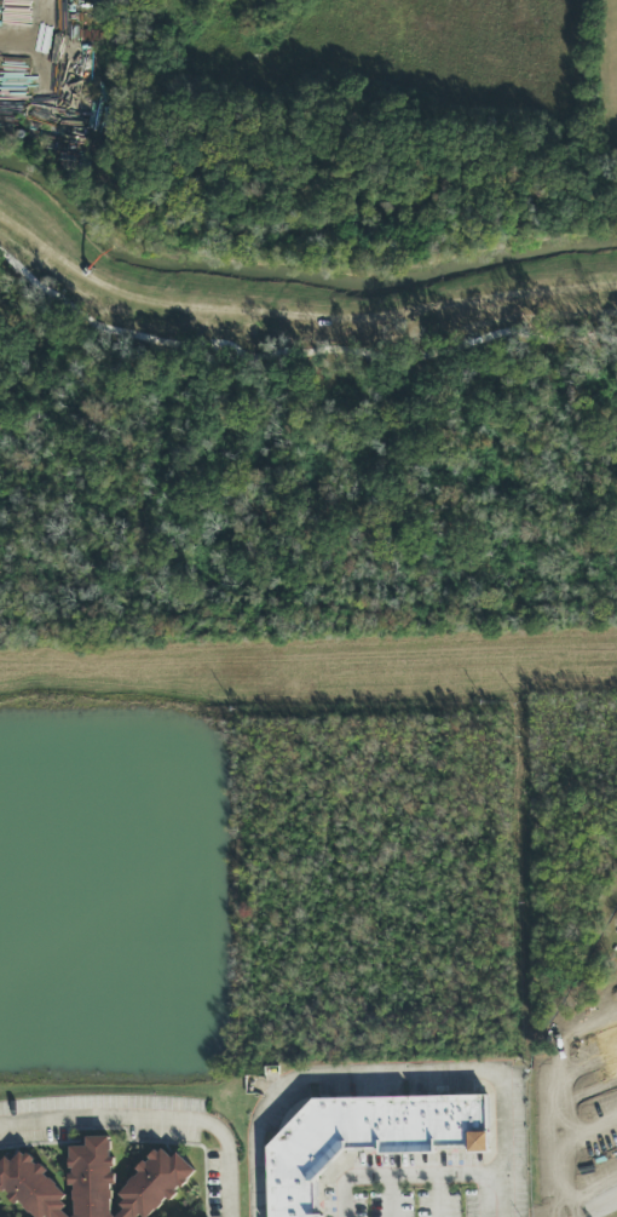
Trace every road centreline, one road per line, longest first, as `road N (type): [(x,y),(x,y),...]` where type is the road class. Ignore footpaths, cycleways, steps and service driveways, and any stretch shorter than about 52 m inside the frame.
road 1 (residential): [(140,0),(144,223)]

